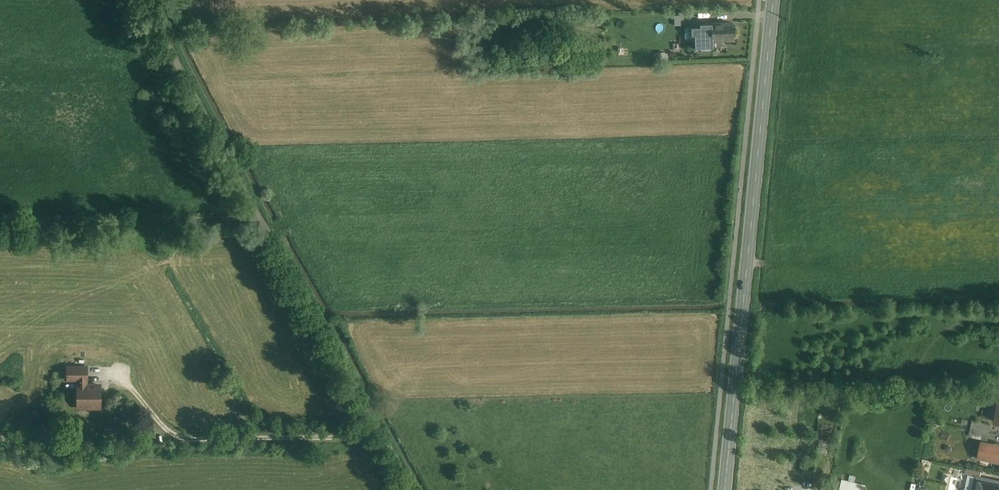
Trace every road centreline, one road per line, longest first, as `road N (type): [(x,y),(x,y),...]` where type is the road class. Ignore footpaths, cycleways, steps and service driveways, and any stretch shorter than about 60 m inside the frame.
road 1 (residential): [(413,489),(144,0)]
road 2 (secondary): [(725,489),(775,0)]
road 3 (track): [(259,218),(0,226)]

